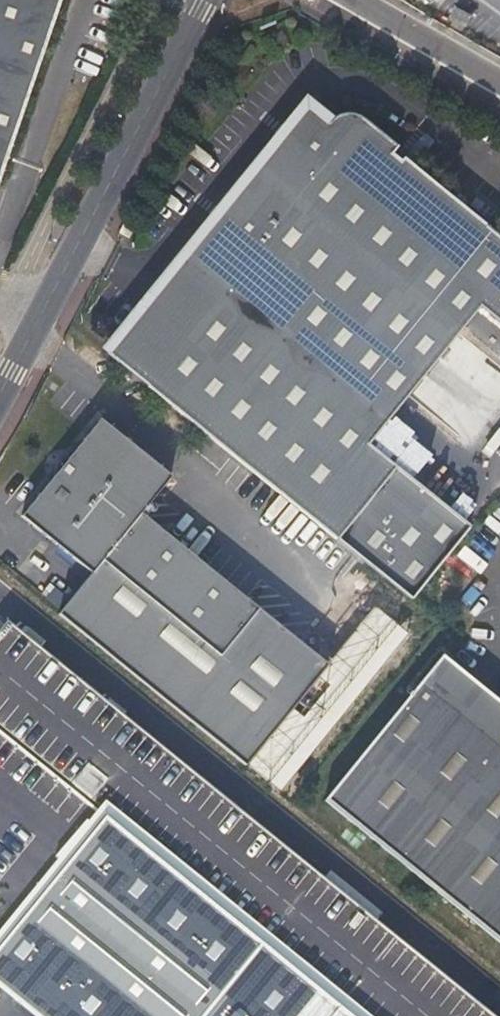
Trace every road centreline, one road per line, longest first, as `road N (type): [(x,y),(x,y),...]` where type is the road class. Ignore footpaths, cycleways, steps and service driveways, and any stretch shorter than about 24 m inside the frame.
road 1 (residential): [(0,396),(206,0)]
road 2 (unclassified): [(499,84),(354,0)]

